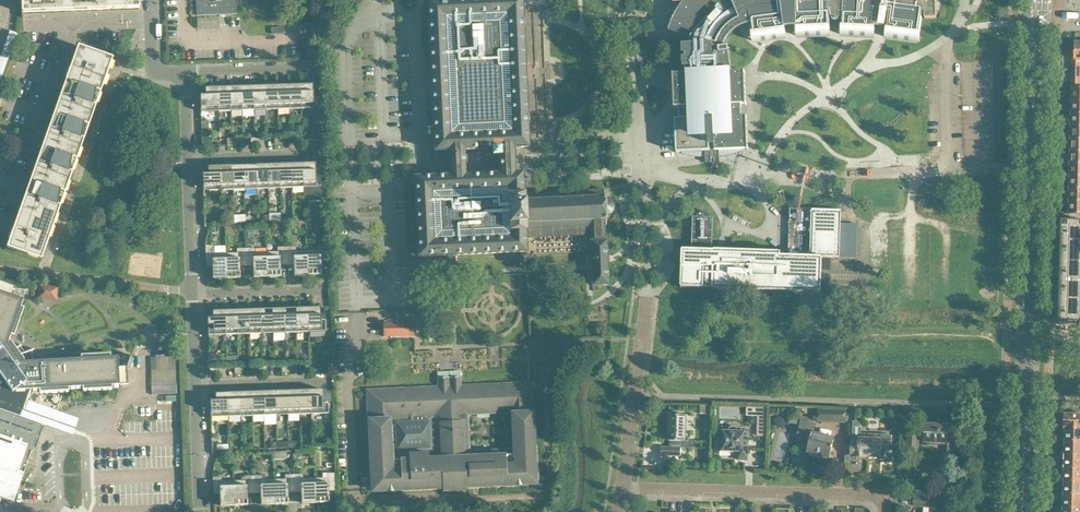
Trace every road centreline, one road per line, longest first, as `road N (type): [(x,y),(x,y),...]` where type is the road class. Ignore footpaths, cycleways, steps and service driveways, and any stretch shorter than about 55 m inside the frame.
road 1 (tertiary): [(1021,511),(1034,18)]
road 2 (residential): [(771,493),(622,487)]
road 3 (residential): [(622,487),(642,343)]
road 4 (residential): [(185,71),(320,67)]
road 5 (residential): [(192,295),(188,160)]
road 6 (residential): [(192,295),(326,291)]
road 7 (residential): [(195,387),(328,382)]
road 8 (residential): [(188,160),(320,156)]
road 9 (residential): [(199,511),(195,387)]

